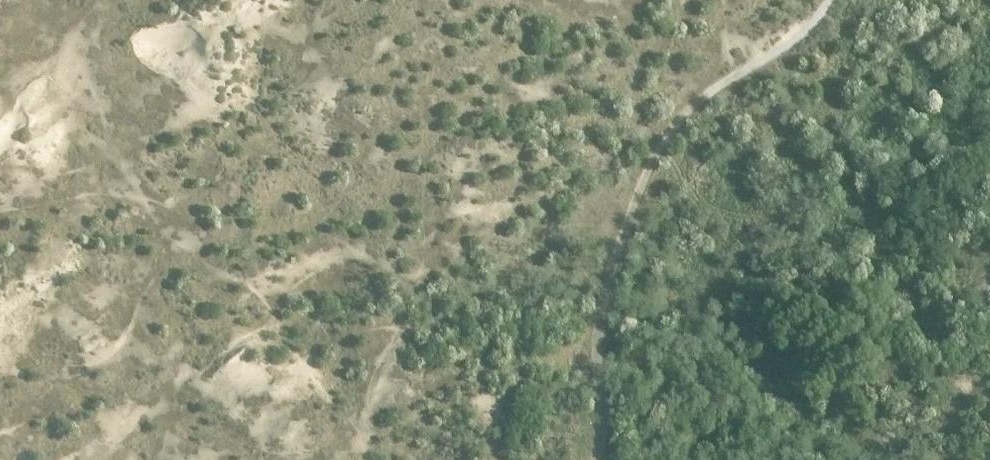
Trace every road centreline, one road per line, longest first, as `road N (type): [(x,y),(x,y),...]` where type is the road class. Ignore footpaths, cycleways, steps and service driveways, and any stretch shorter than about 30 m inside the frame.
road 1 (track): [(598,459),(611,394),(601,357),(608,298),(623,231),(650,168),(678,120),(710,89),(791,41),(830,0)]

